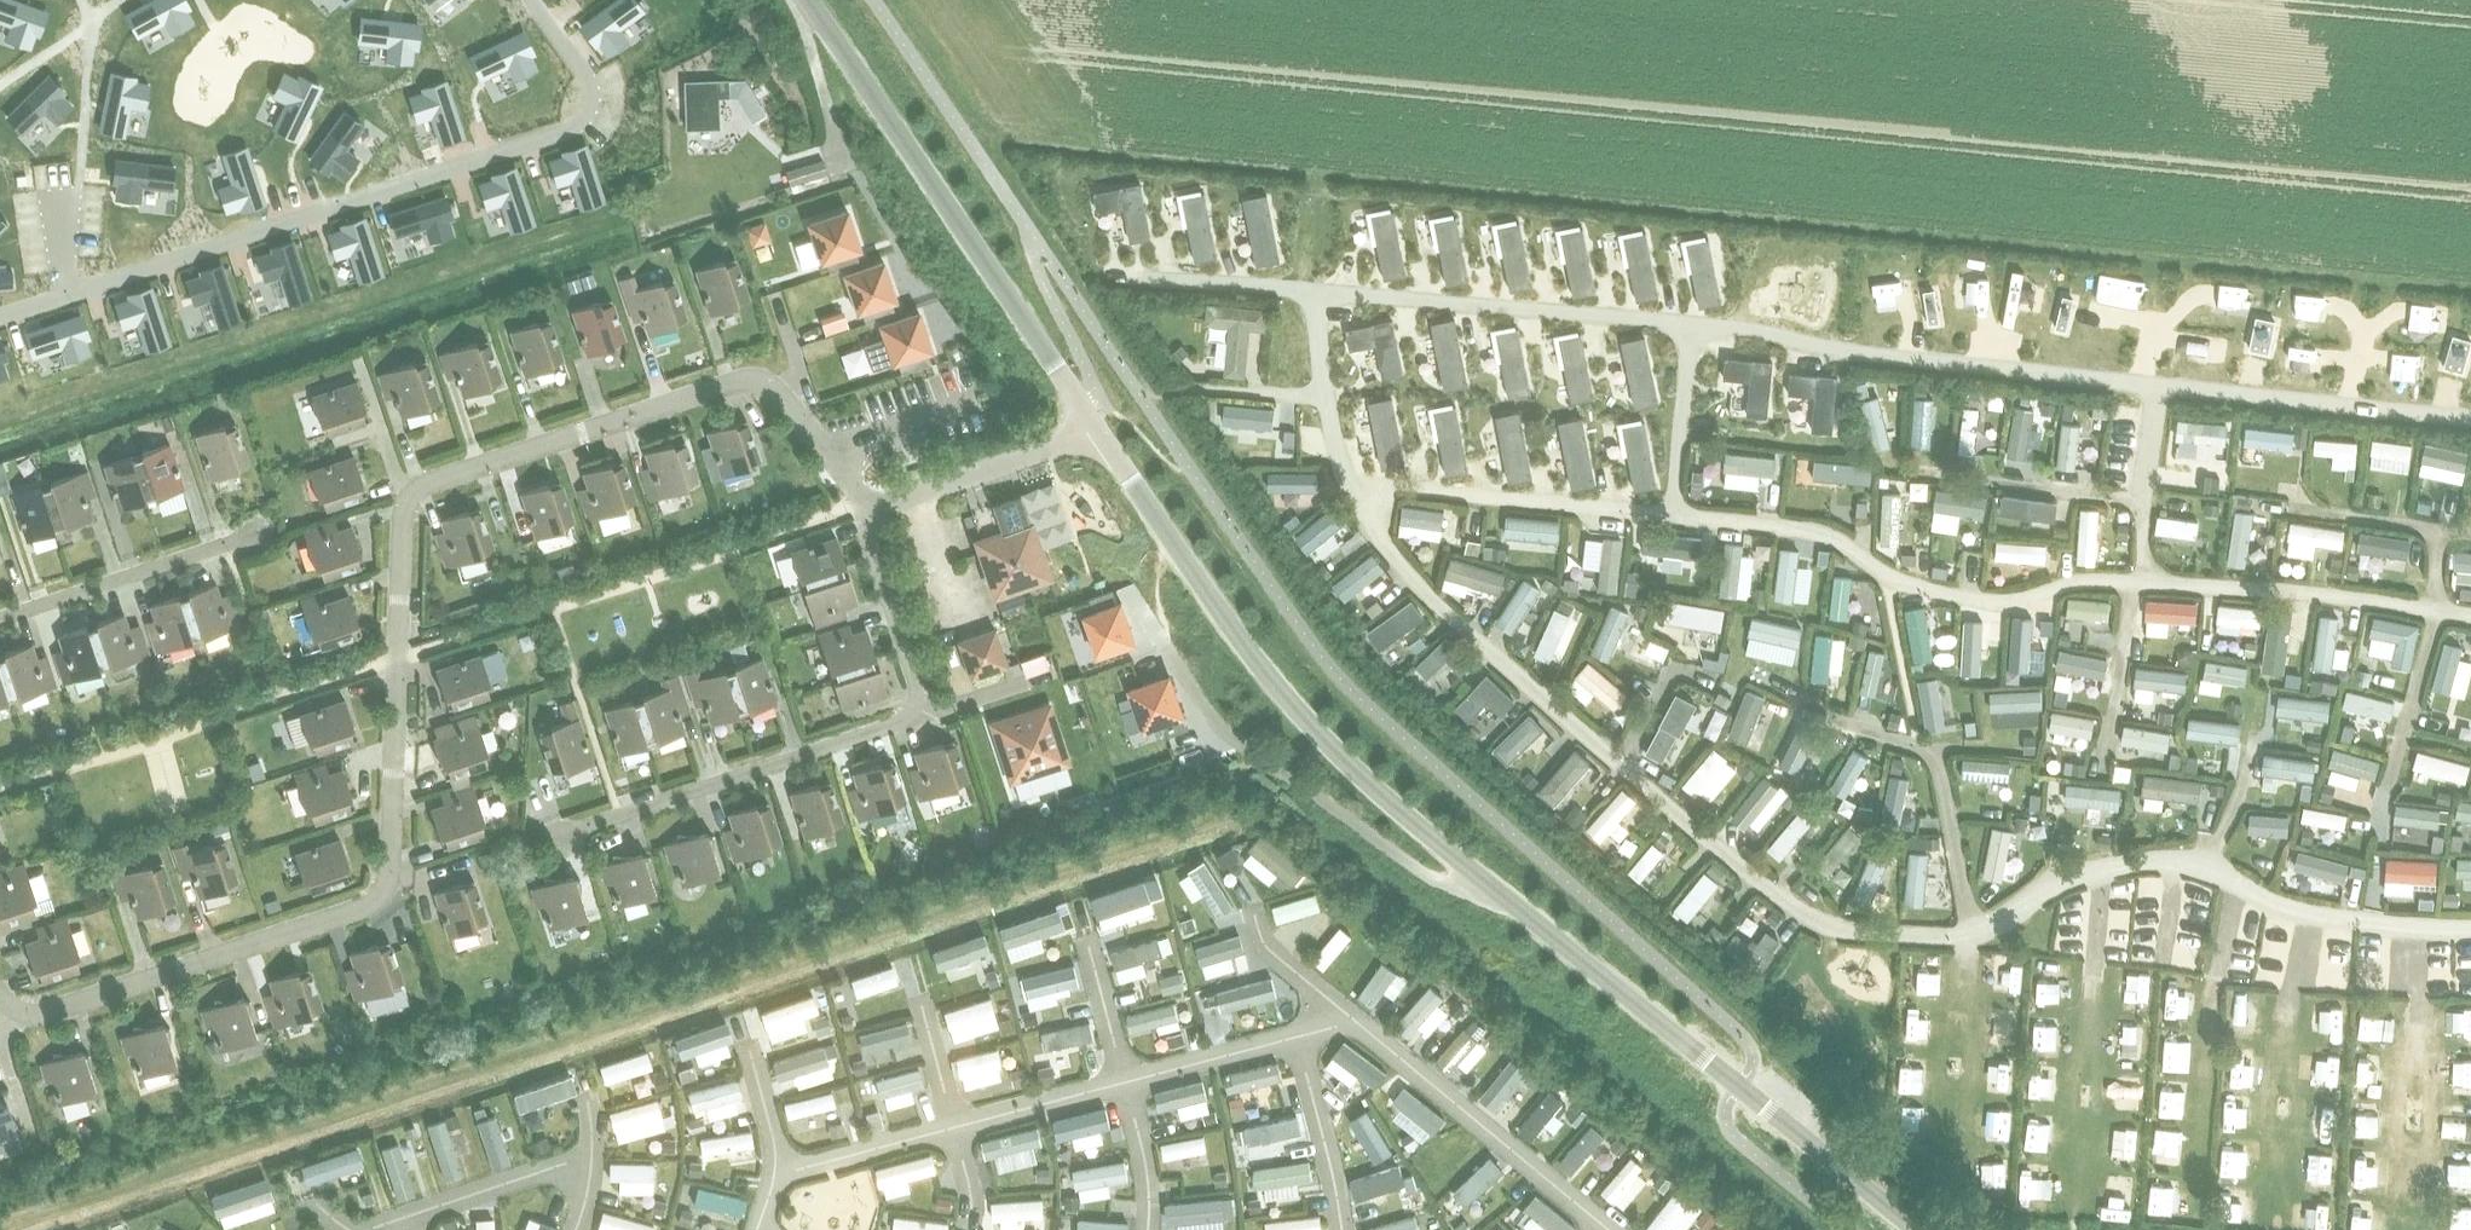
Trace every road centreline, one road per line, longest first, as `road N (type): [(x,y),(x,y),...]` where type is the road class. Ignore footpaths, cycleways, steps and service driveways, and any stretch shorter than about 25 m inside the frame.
road 1 (unclassified): [(1918,1229),(1327,744),(1206,595),(812,0)]

